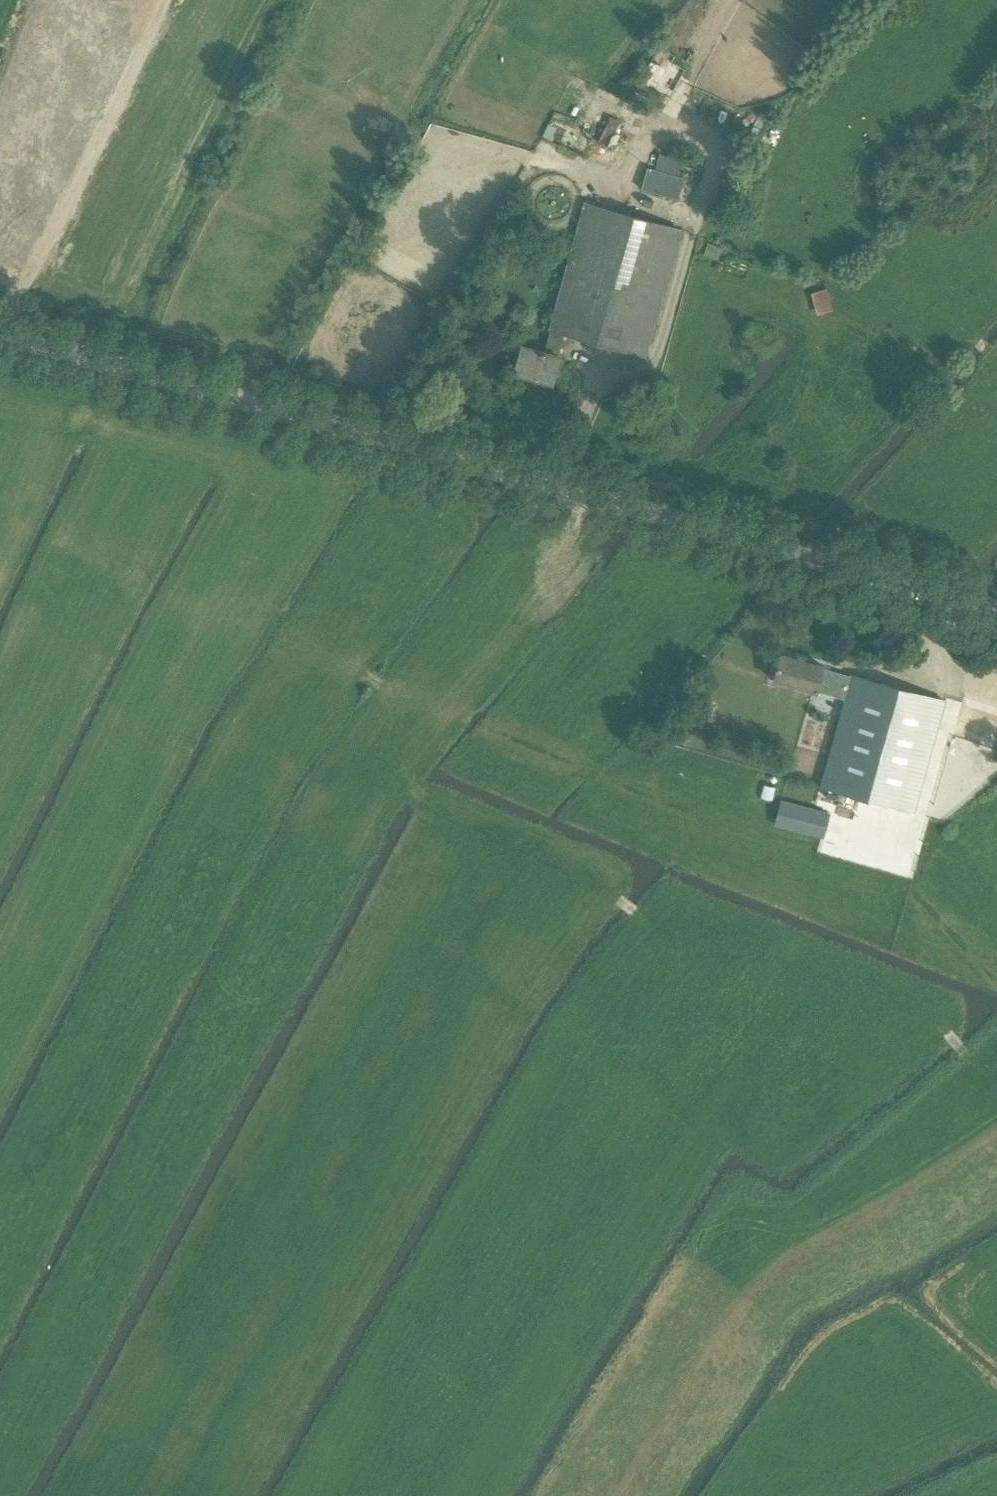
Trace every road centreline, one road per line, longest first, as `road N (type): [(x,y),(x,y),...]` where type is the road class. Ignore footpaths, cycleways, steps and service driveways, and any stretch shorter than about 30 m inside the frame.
road 1 (unclassified): [(996,610),(0,334)]

